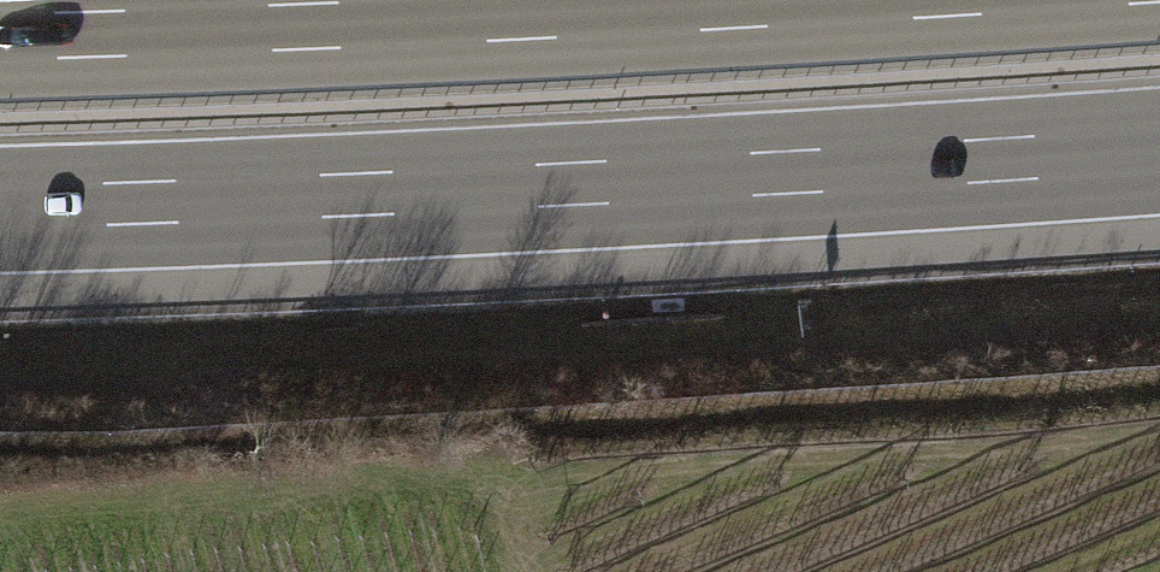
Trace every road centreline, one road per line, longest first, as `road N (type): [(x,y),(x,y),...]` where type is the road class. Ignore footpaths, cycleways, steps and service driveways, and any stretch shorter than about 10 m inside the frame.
road 1 (motorway): [(0,209),(578,185),(1159,148)]
road 2 (motorway): [(866,0),(0,38)]

